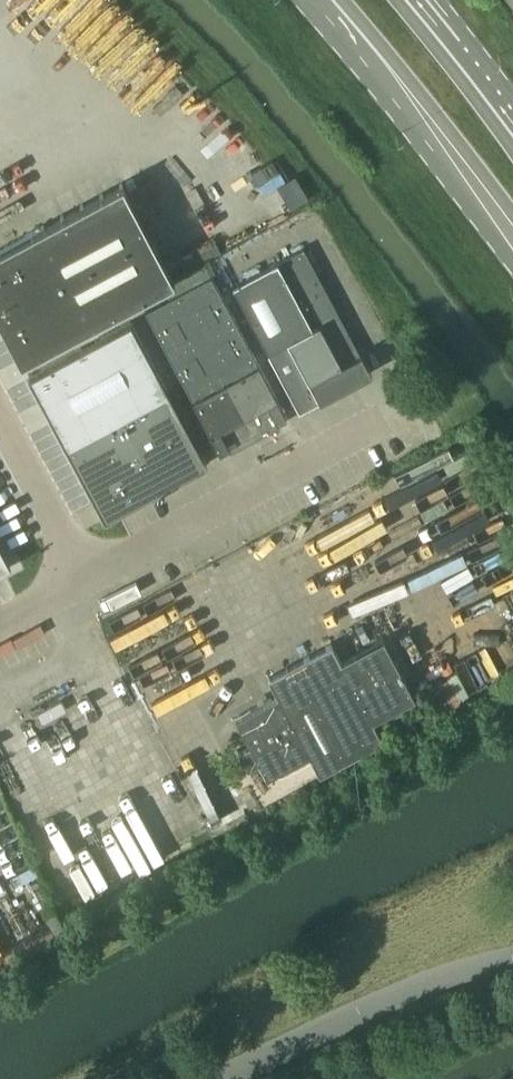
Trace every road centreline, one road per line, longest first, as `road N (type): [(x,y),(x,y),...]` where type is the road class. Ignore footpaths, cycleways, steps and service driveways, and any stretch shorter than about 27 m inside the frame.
road 1 (unclassified): [(88,577),(406,403)]
road 2 (secondary): [(311,0),(512,256)]
road 3 (unclassified): [(212,1078),(398,992),(512,958)]
road 4 (unclassified): [(0,415),(88,577)]
road 5 (secondary): [(512,108),(421,0)]

